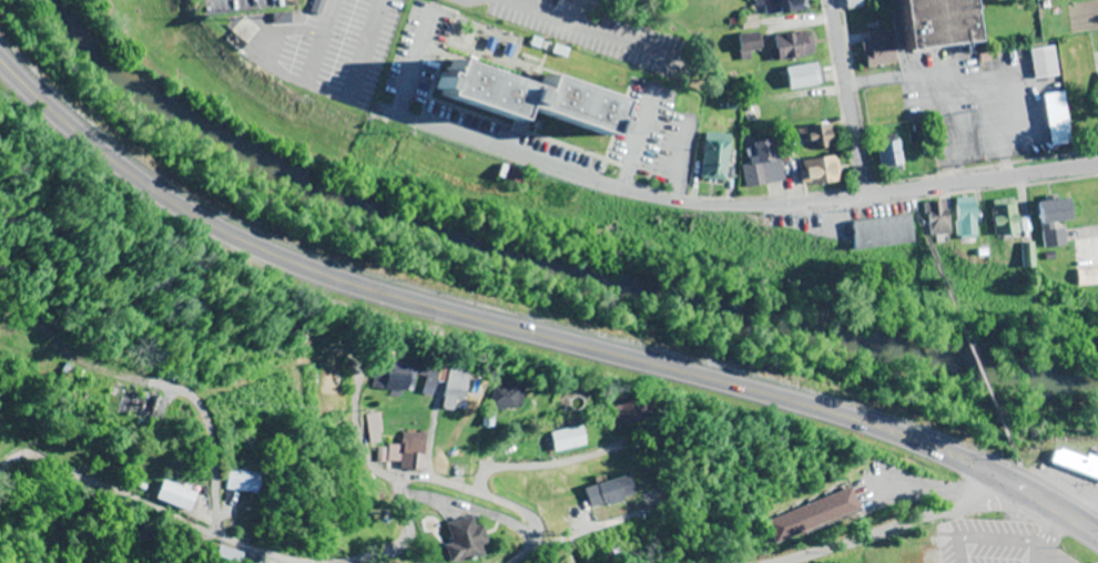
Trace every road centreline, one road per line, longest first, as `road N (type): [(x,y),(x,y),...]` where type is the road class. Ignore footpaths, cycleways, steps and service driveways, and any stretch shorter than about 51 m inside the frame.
road 1 (primary): [(1097,533),(1020,484),(901,431),(312,266),(192,208),(121,162),(0,58)]
road 2 (residential): [(398,113),(614,186),(689,203),(864,195)]
road 3 (residential): [(299,562),(31,453)]
road 4 (residential): [(762,562),(914,525),(1020,484)]
road 5 (residential): [(511,562),(539,538),(533,515),(439,480),(388,475),(366,455)]
road 6 (residential): [(864,195),(1097,161)]
road 7 (residential): [(864,195),(833,0)]
road 8 (residential): [(400,478),(411,526),(403,543),(353,562)]

